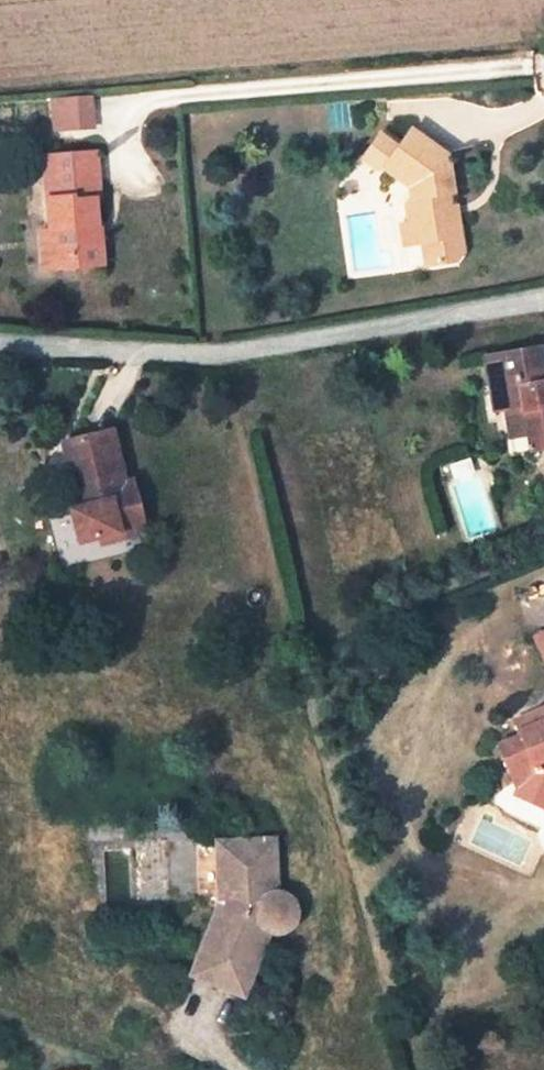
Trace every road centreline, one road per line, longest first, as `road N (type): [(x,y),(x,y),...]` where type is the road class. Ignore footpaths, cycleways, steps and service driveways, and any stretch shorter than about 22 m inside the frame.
road 1 (residential): [(0,343),(222,356),(543,306)]

